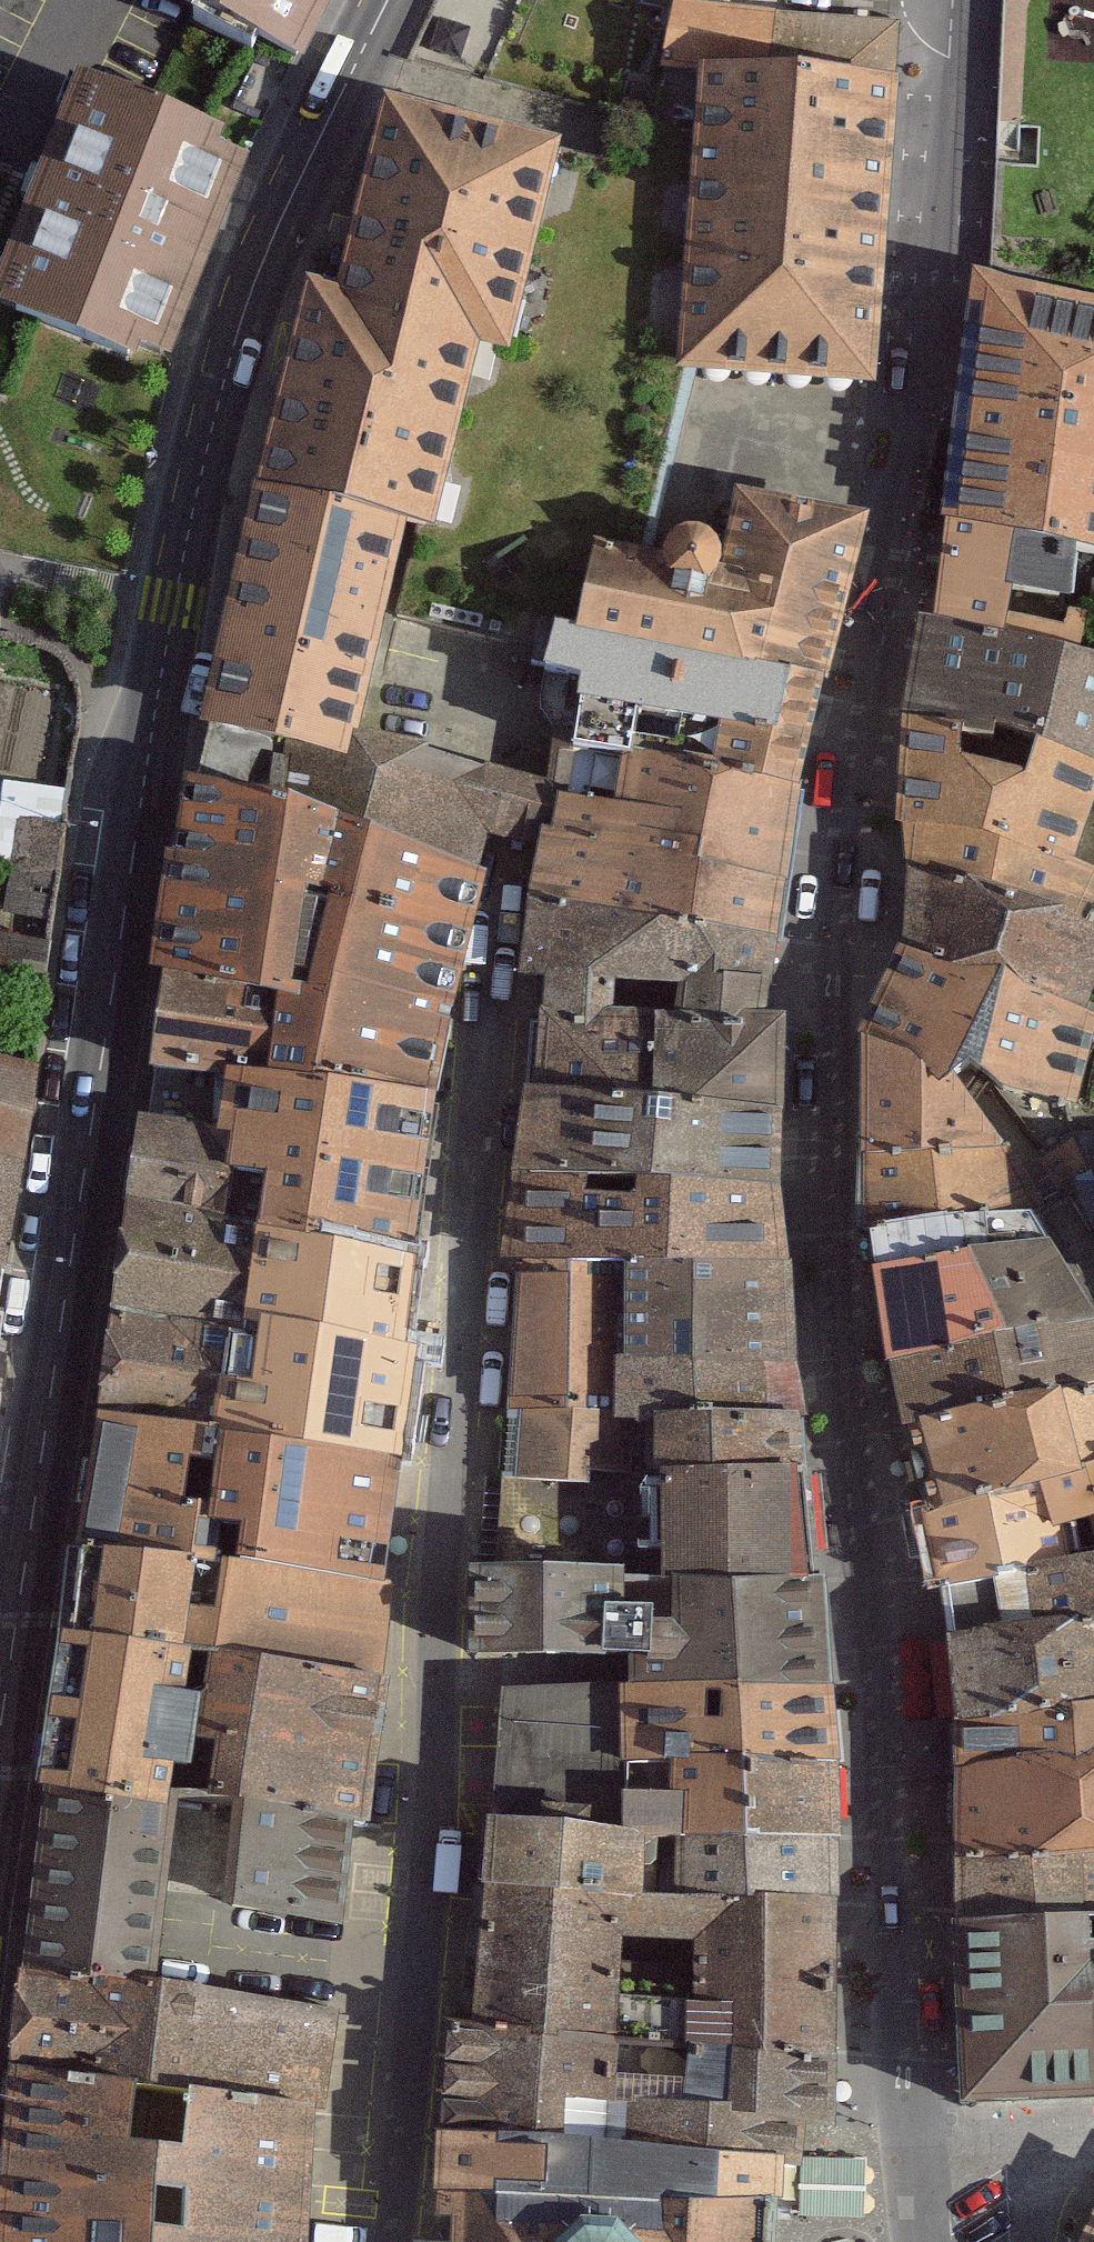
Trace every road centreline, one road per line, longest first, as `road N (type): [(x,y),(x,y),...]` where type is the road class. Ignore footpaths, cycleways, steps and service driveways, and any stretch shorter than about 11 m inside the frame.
road 1 (residential): [(912,2142),(876,1668),(836,1357),(823,1168),(829,1010),(855,785),(909,466),(949,0)]
road 2 (secondary): [(386,0),(279,219),(218,393),(141,733),(0,1693)]
road 3 (residential): [(392,2241),(439,1672),(441,1549),(503,862)]
road 4 (residential): [(912,2142),(1093,2133)]

